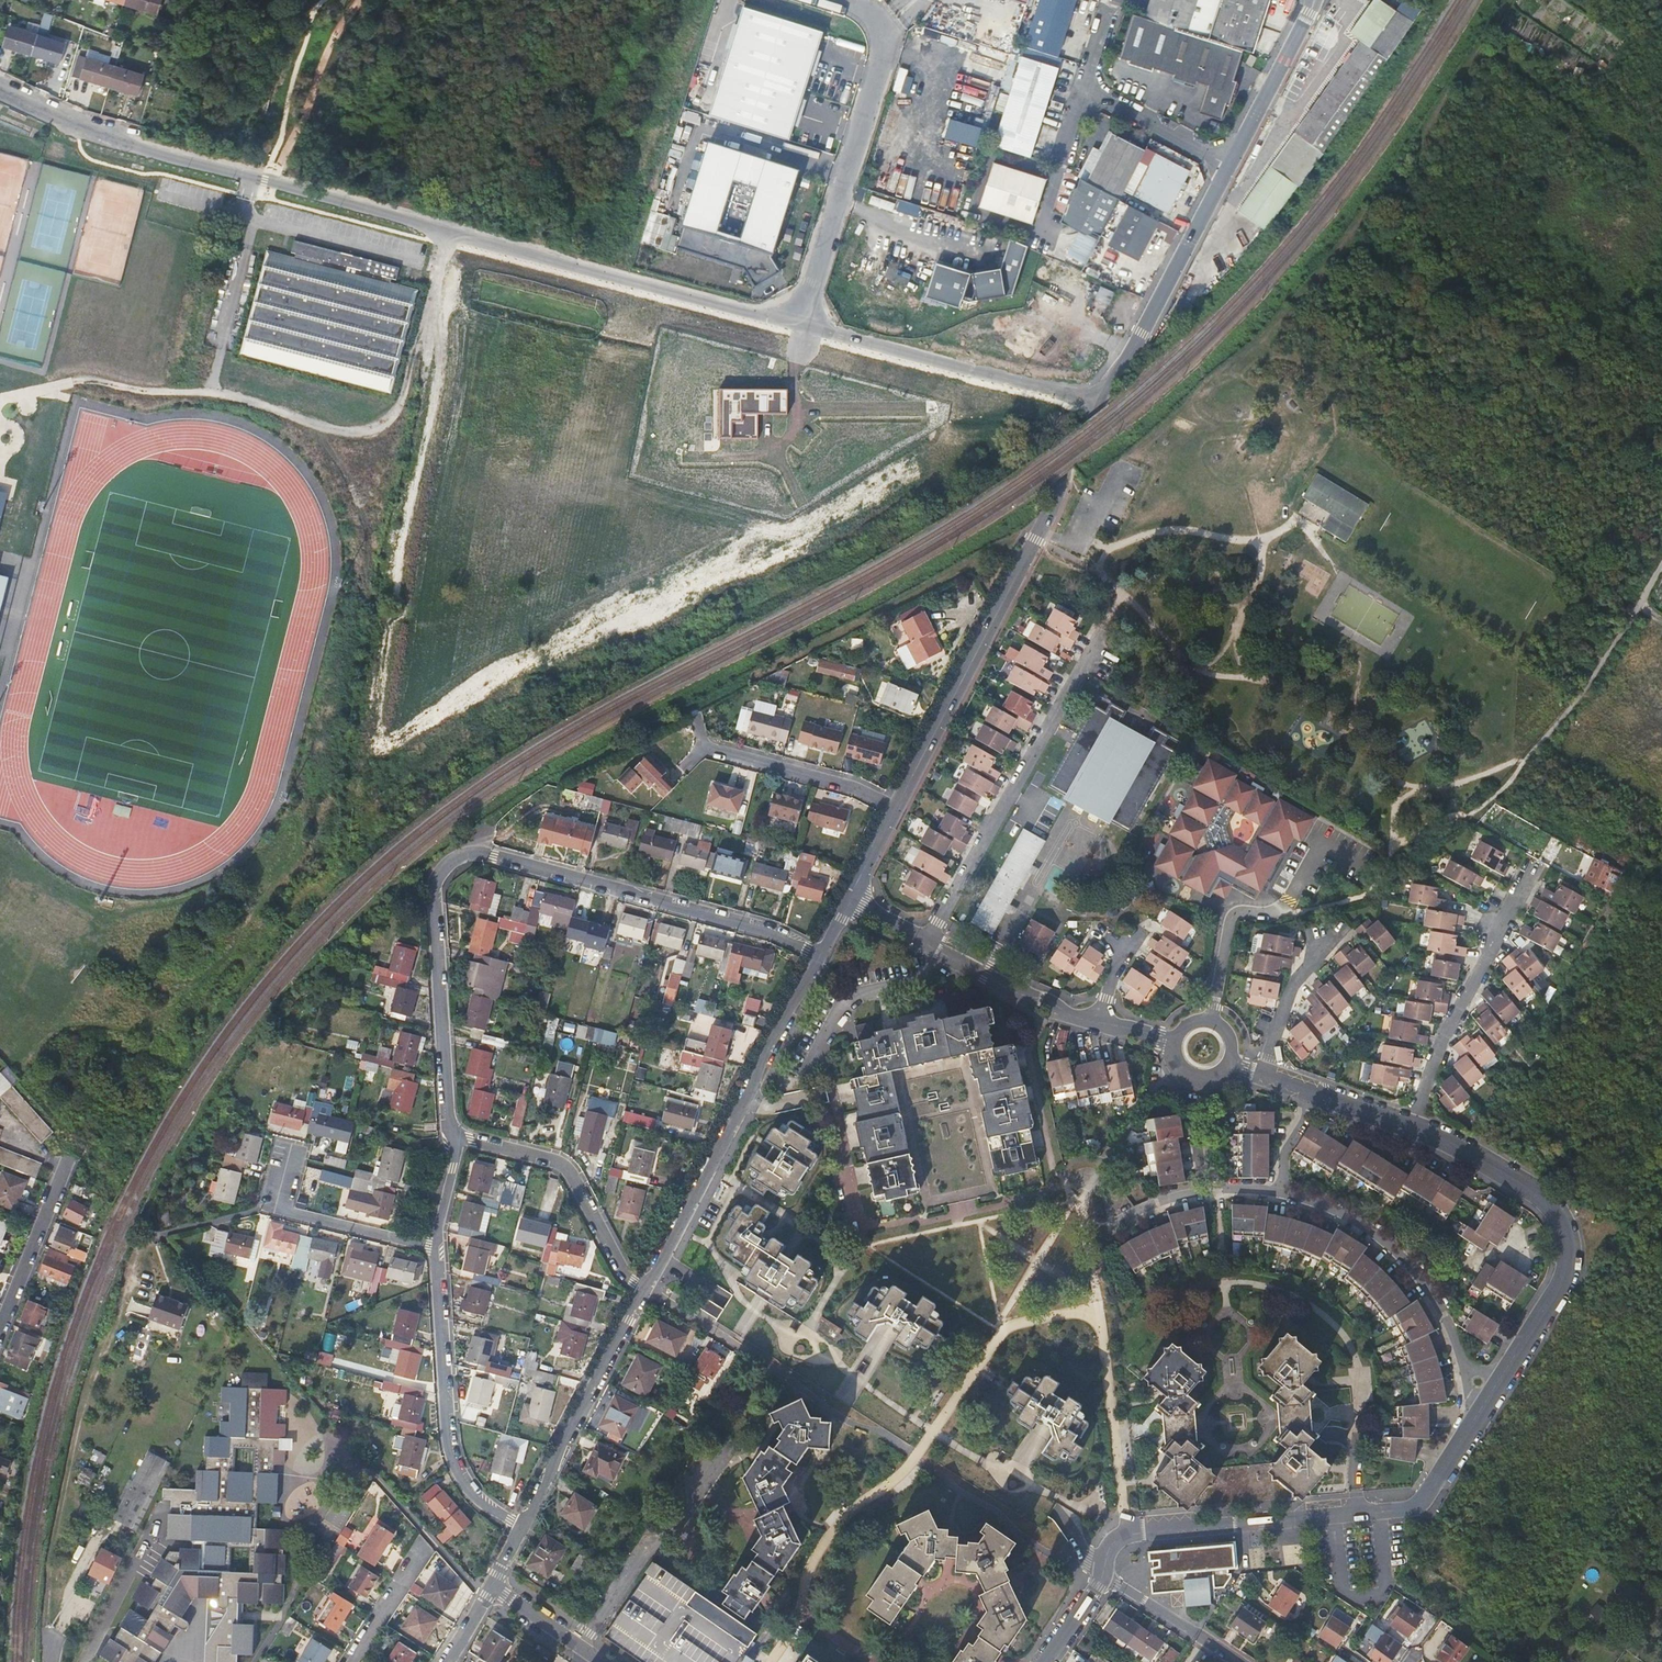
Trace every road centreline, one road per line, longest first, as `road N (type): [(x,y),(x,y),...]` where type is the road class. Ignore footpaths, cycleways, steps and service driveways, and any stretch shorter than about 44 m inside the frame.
road 1 (residential): [(0,85),(78,121),(444,232),(1066,391),(1096,392)]
road 2 (residential): [(456,1136),(433,896),(440,875),(458,858),(482,854),(630,891),(761,930),(820,957)]
road 3 (residential): [(898,809),(1056,499),(1096,392)]
road 4 (residential): [(1096,392),(1142,333),(1314,0)]
road 5 (residential): [(1103,1574),(1109,1550),(1127,1533),(1409,1510),(1425,1502),(1476,1420)]
road 6 (residential): [(1476,1420),(1559,1290),(1569,1243),(1548,1203),(1410,1127)]
road 7 (residential): [(820,957),(646,1289)]
road 8 (residential): [(1098,638),(927,942)]
road 9 (residential): [(1476,1420),(1458,1343),(1419,1279),(1355,1219),(1279,1191)]
road 10 (residential): [(522,1527),(472,1491),(455,1460),(435,1246)]
road 11 (residential): [(1526,875),(1410,1127)]
road 12 (residential): [(646,1289),(522,1527)]
road 13 (residential): [(456,1136),(566,1169),(623,1272),(646,1289)]
road 14 (track): [(1523,757),(1591,679),(1661,565)]
road 15 (residential): [(288,1156),(275,1209),(435,1246)]
road 16 (residential): [(706,748),(845,785),(898,809)]
road 17 (residential): [(1099,1023),(1018,993),(927,942)]
road 18 (residential): [(0,1323),(64,1166)]
road 19 (residential): [(1279,1191),(1180,1195),(1120,1221)]
road 20 (residential): [(1338,934),(1294,981),(1268,1077)]
road 21 (residential): [(1235,1661),(1103,1574)]
road 22 (residential): [(493,1587),(606,1661)]
road 23 (residential): [(424,1549),(350,1661)]

